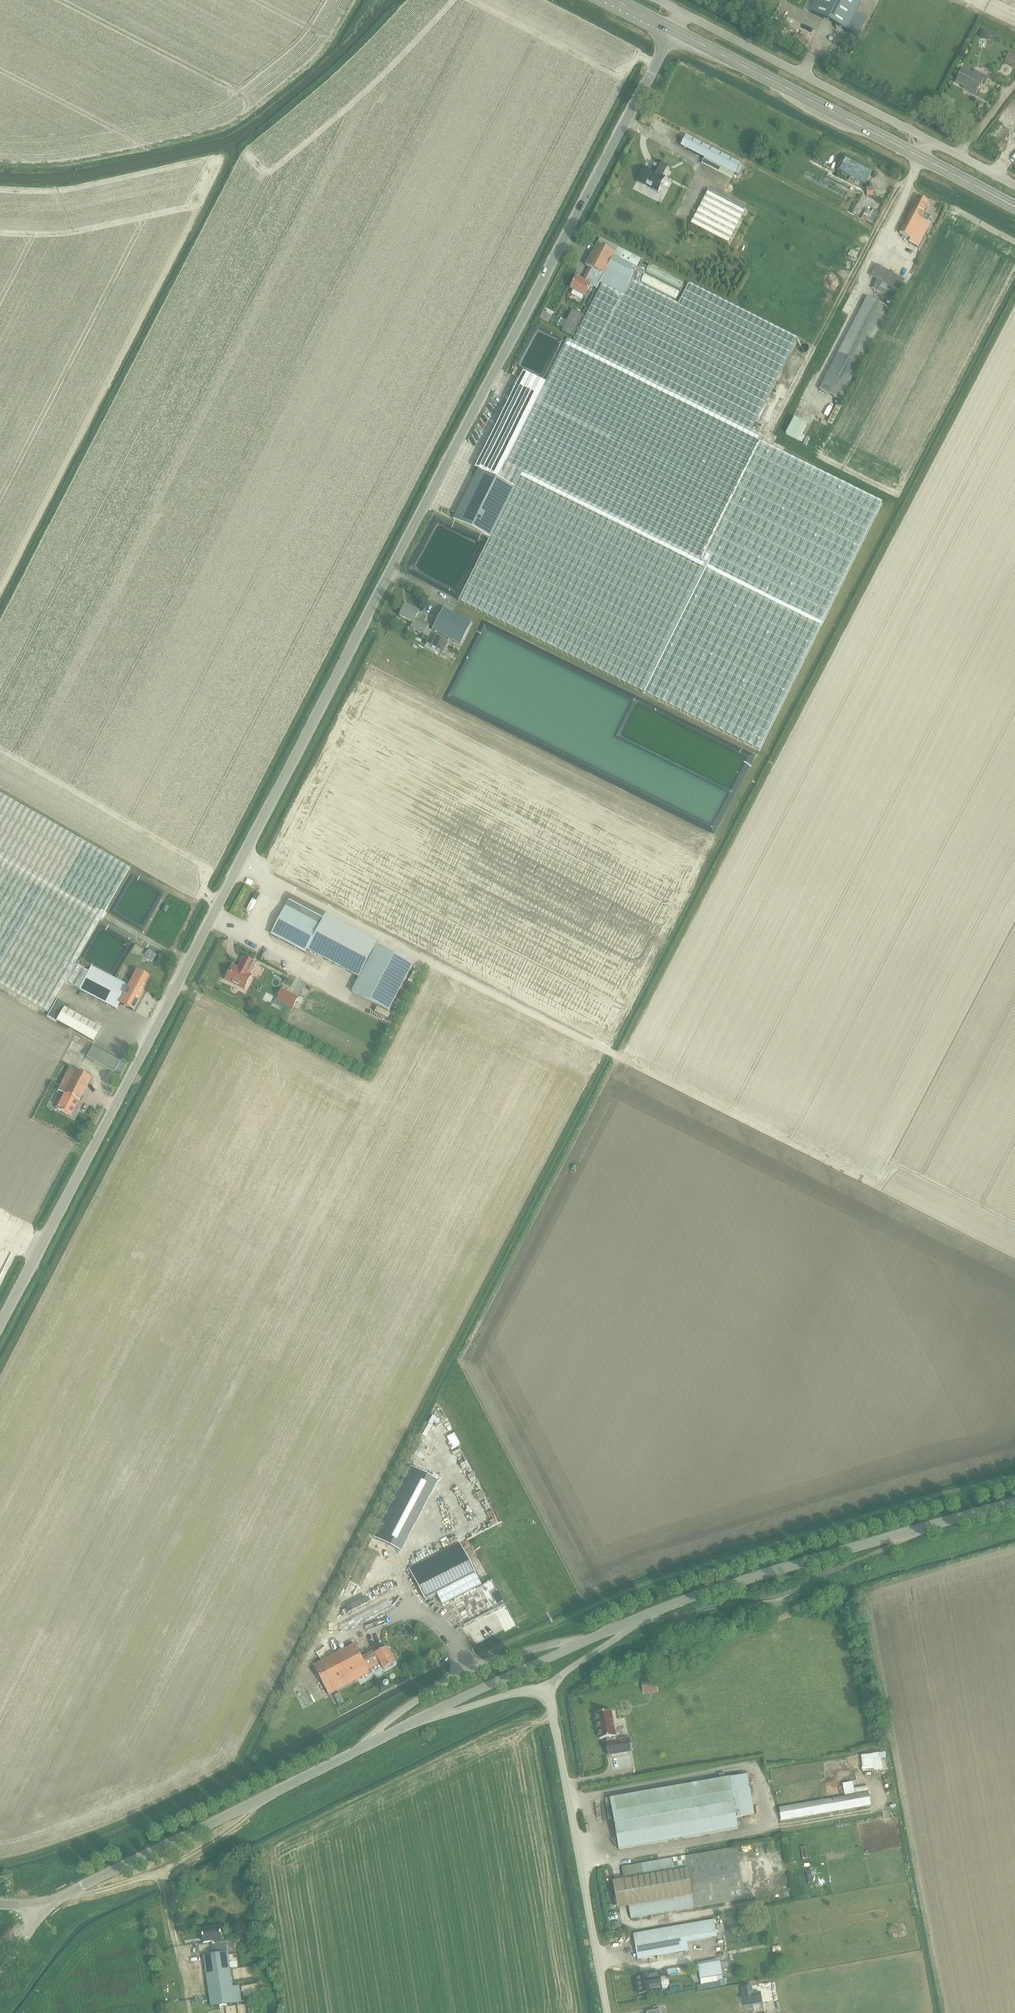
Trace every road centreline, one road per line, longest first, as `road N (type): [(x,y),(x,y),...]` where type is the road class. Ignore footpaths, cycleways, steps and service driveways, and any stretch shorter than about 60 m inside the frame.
road 1 (tertiary): [(0,1324),(673,29)]
road 2 (track): [(871,1184),(294,891)]
road 3 (tertiary): [(35,1906),(420,1719)]
road 4 (tertiary): [(626,1623),(725,1586),(1014,1502)]
road 5 (tertiary): [(1014,207),(673,29)]
road 6 (unclassified): [(1014,185),(682,13)]
road 7 (unclassified): [(607,2012),(546,1687)]
road 8 (tertiary): [(420,1719),(626,1623)]
road 9 (track): [(769,1828),(882,1808),(876,1778)]
road 10 (unclassified): [(546,1687),(420,1719)]
road 11 (track): [(627,1927),(749,1905)]

